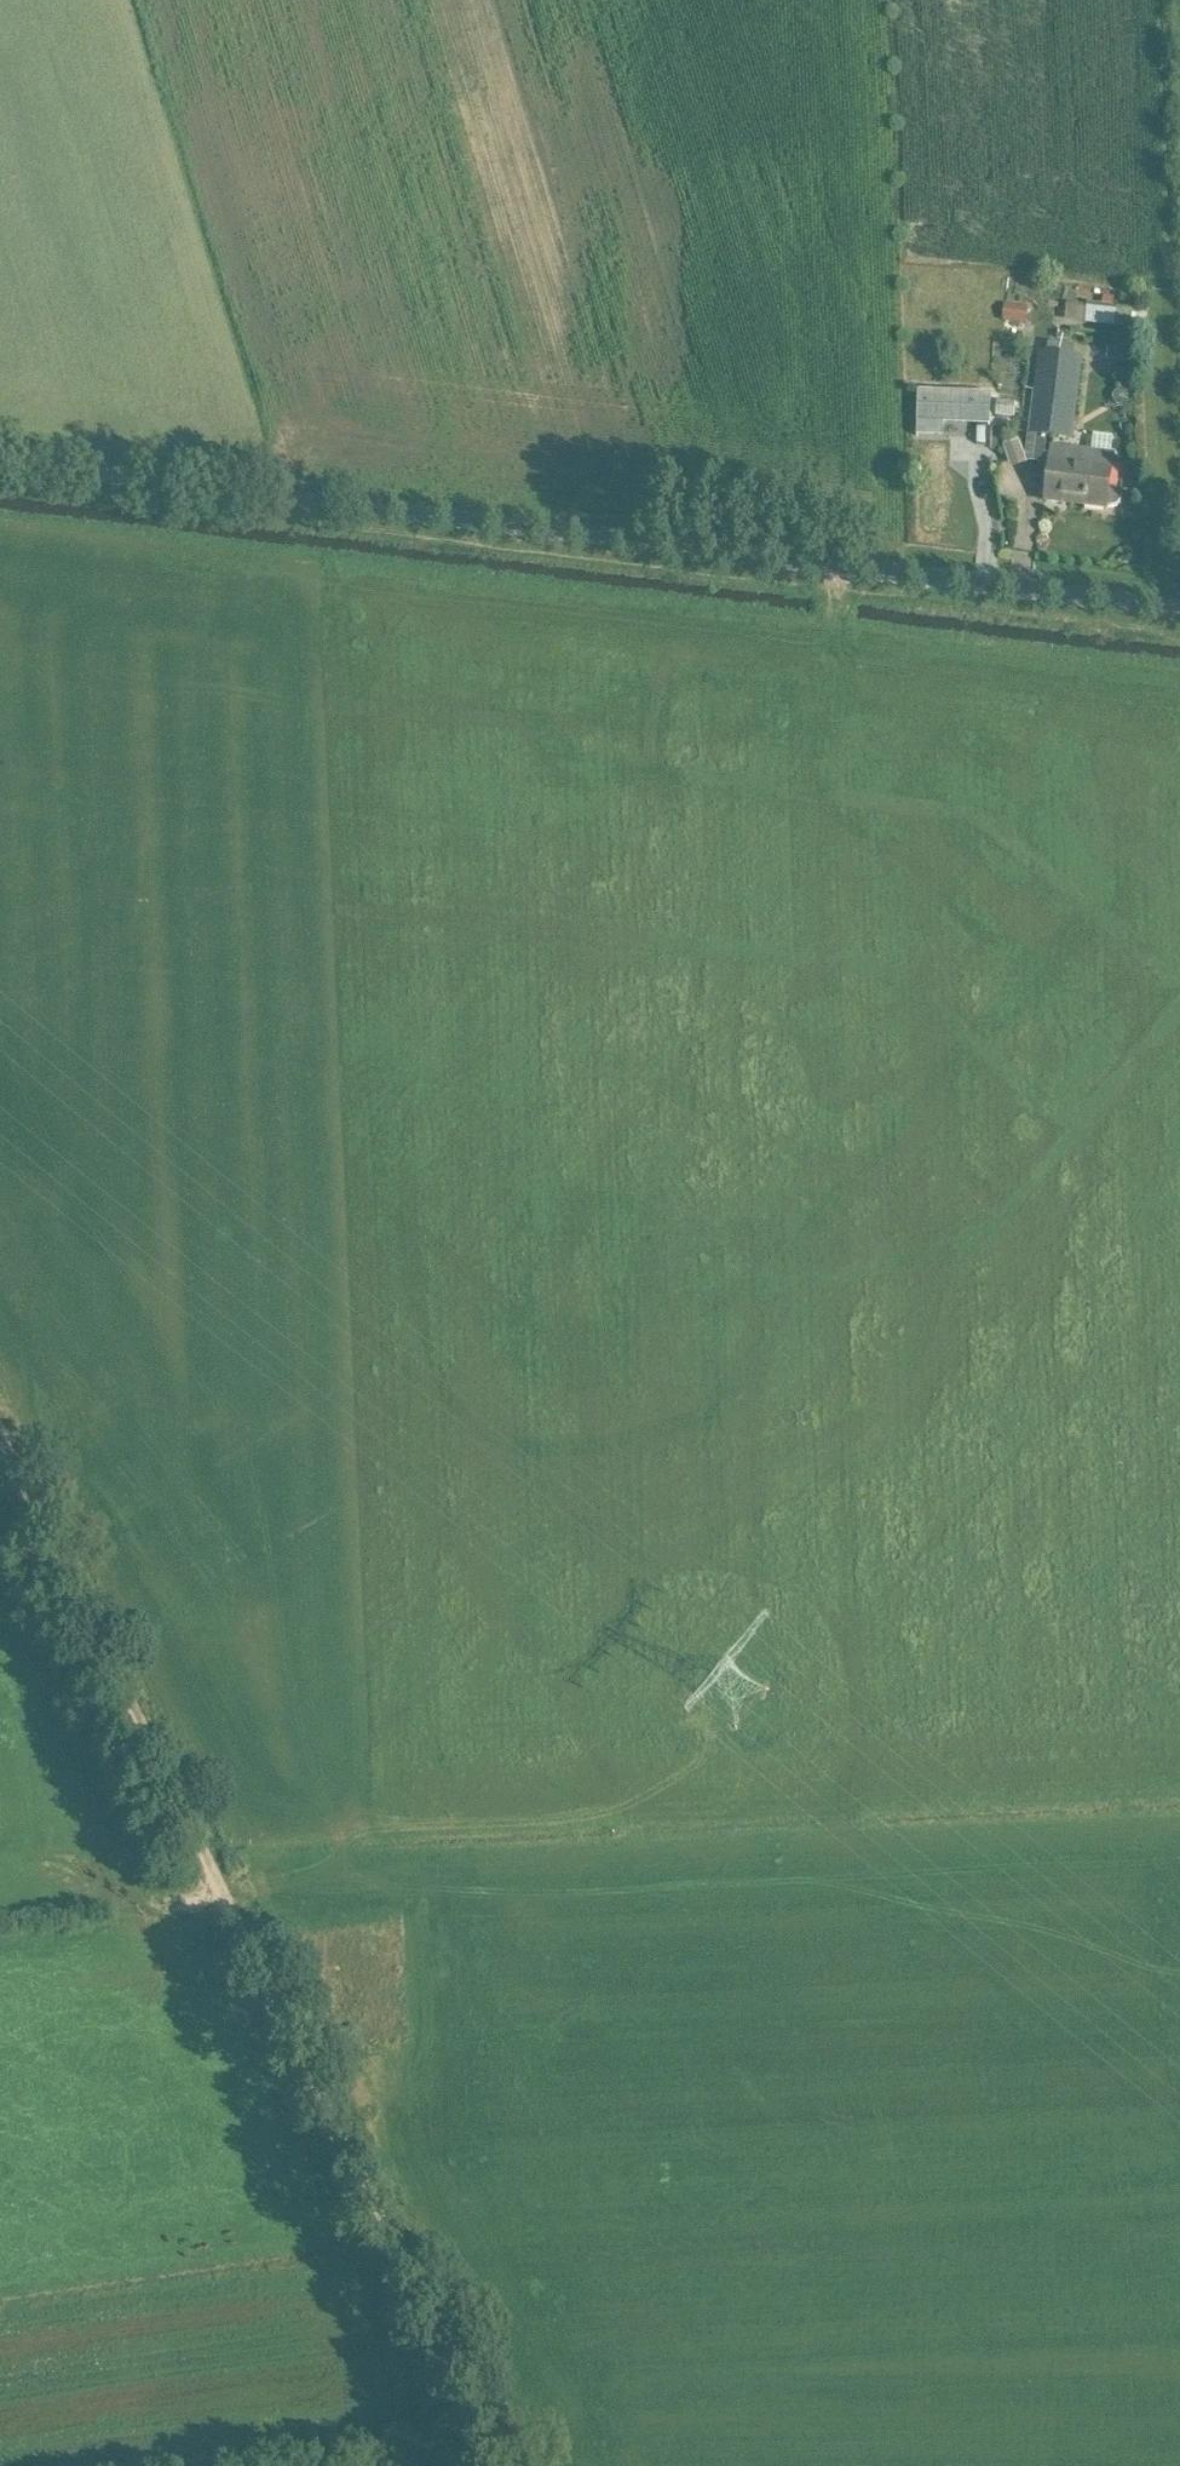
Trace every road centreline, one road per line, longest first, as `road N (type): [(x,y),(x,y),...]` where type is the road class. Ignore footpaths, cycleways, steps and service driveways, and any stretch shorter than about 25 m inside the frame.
road 1 (unclassified): [(1179,607),(0,462)]
road 2 (track): [(504,2465),(0,1446)]

